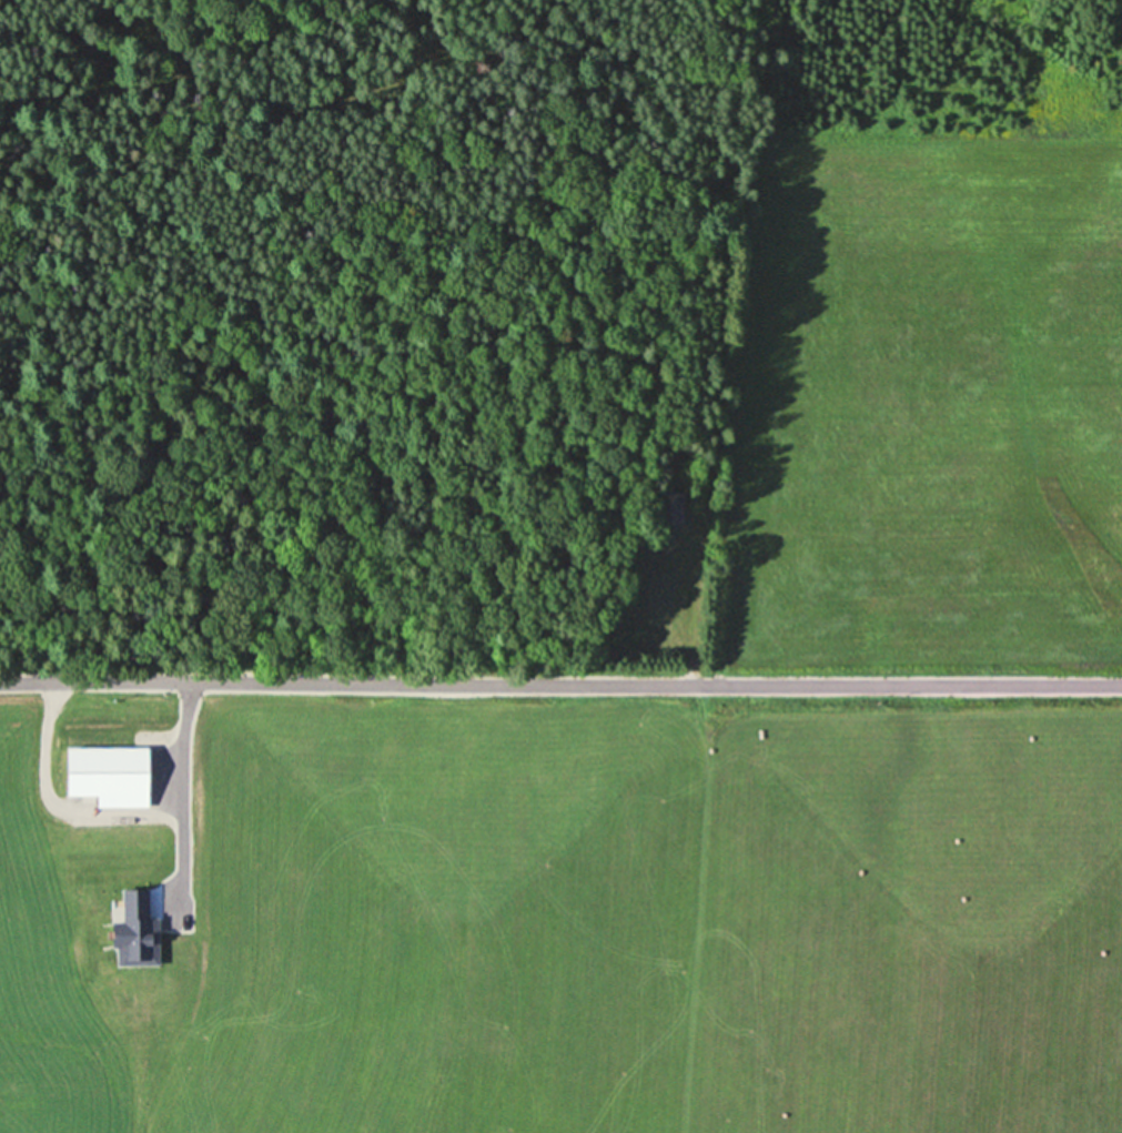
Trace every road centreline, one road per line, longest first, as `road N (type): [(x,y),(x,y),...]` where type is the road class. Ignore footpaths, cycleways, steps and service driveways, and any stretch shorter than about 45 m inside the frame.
road 1 (residential): [(1121,687),(0,684)]

